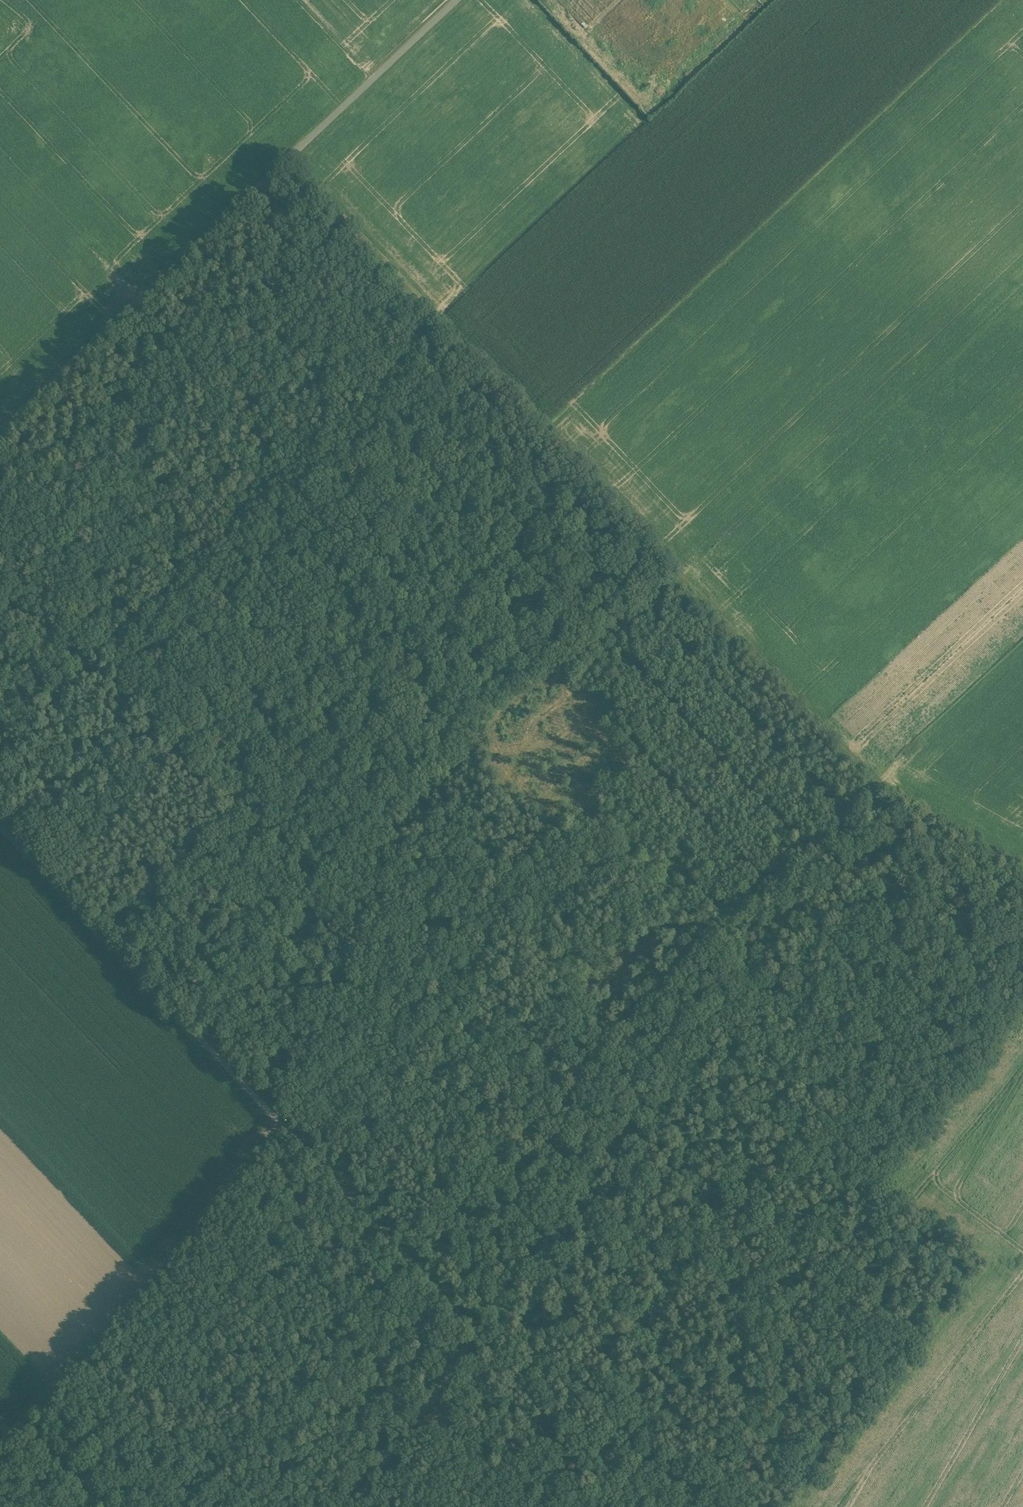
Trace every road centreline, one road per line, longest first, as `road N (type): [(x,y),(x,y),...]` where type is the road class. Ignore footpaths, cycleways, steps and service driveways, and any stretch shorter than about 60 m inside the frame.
road 1 (track): [(286,164),(418,279),(758,695),(1022,843)]
road 2 (unclassified): [(375,1506),(487,1329),(0,841)]
road 3 (unclassified): [(458,0),(0,432)]

